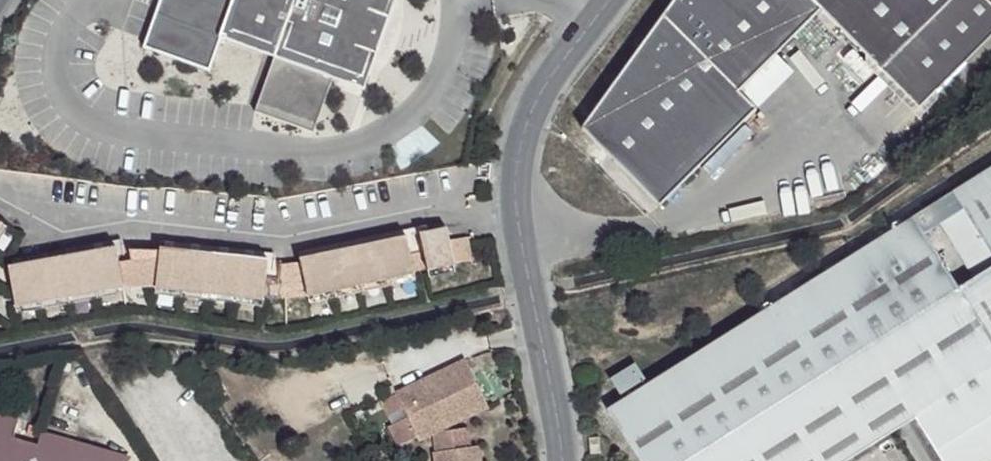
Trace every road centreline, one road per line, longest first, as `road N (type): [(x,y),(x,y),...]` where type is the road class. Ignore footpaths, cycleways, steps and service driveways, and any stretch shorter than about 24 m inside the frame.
road 1 (tertiary): [(620,0),(538,109),(521,195),(561,460)]

